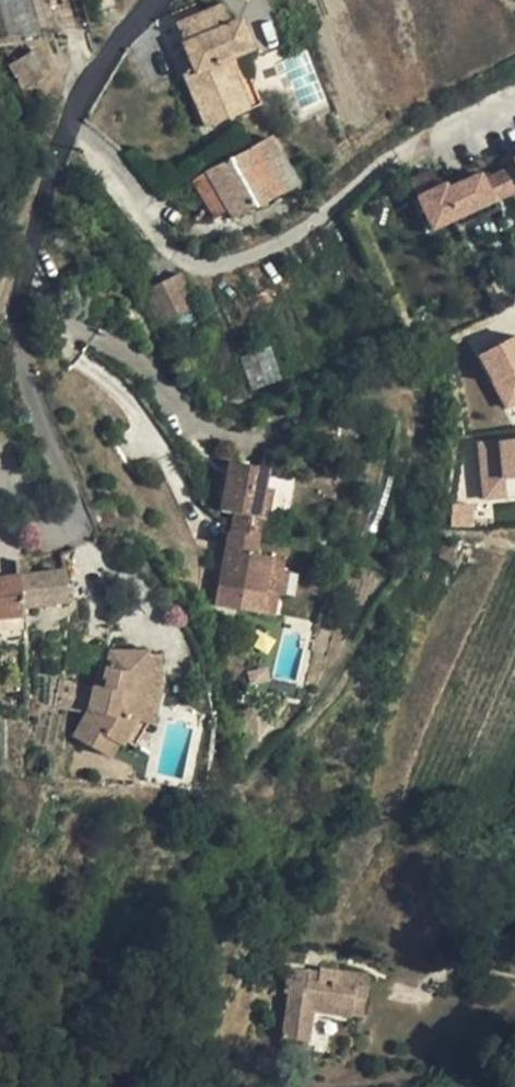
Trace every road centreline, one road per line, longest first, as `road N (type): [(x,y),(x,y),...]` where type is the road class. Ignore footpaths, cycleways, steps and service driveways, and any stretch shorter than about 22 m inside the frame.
road 1 (residential): [(0,478),(17,480),(44,531),(77,529),(14,325),(66,120),(149,0)]

